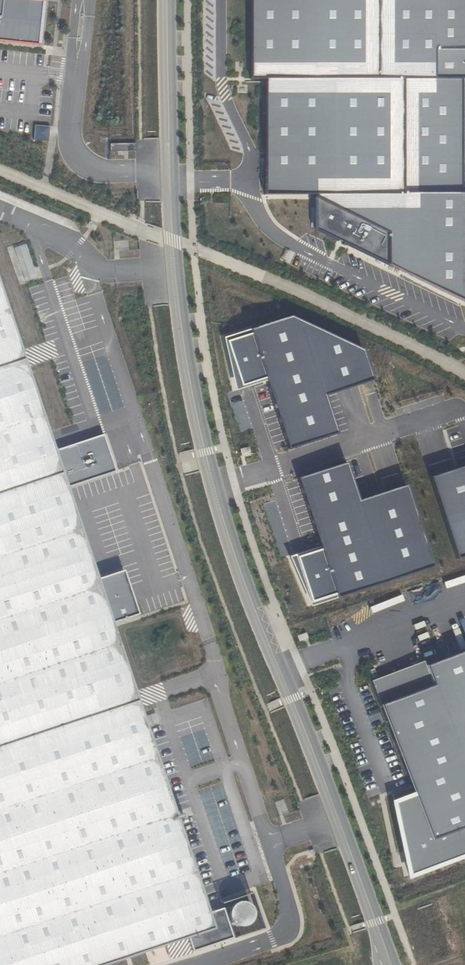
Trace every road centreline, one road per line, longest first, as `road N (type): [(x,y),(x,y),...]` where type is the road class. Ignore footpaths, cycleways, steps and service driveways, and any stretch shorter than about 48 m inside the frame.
road 1 (residential): [(389,964),(232,548),(205,452),(175,268),(166,0)]

